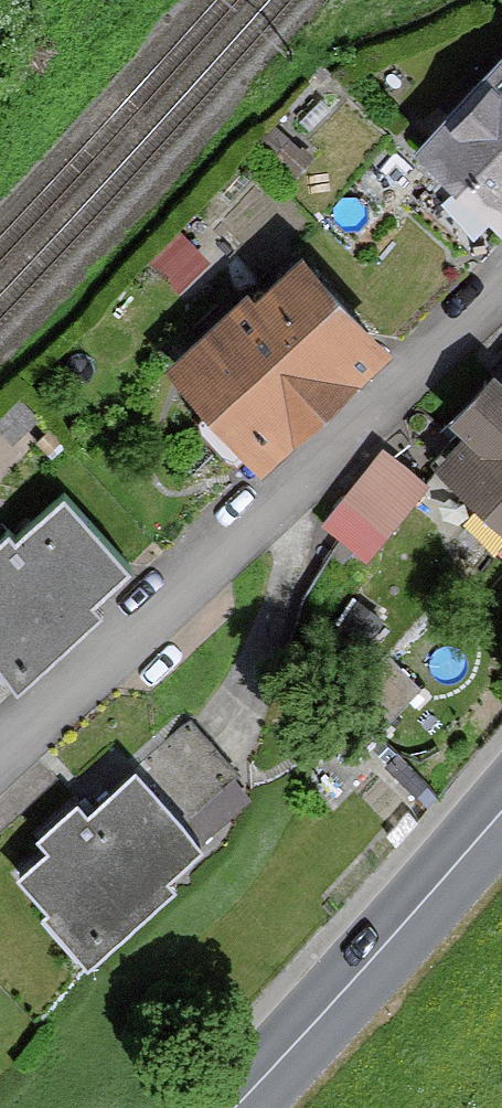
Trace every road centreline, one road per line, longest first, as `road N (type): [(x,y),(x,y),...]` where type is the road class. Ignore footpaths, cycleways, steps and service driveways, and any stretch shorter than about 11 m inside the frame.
road 1 (residential): [(501,299),(174,634),(0,793)]
road 2 (primary): [(219,1107),(370,956),(501,802)]

